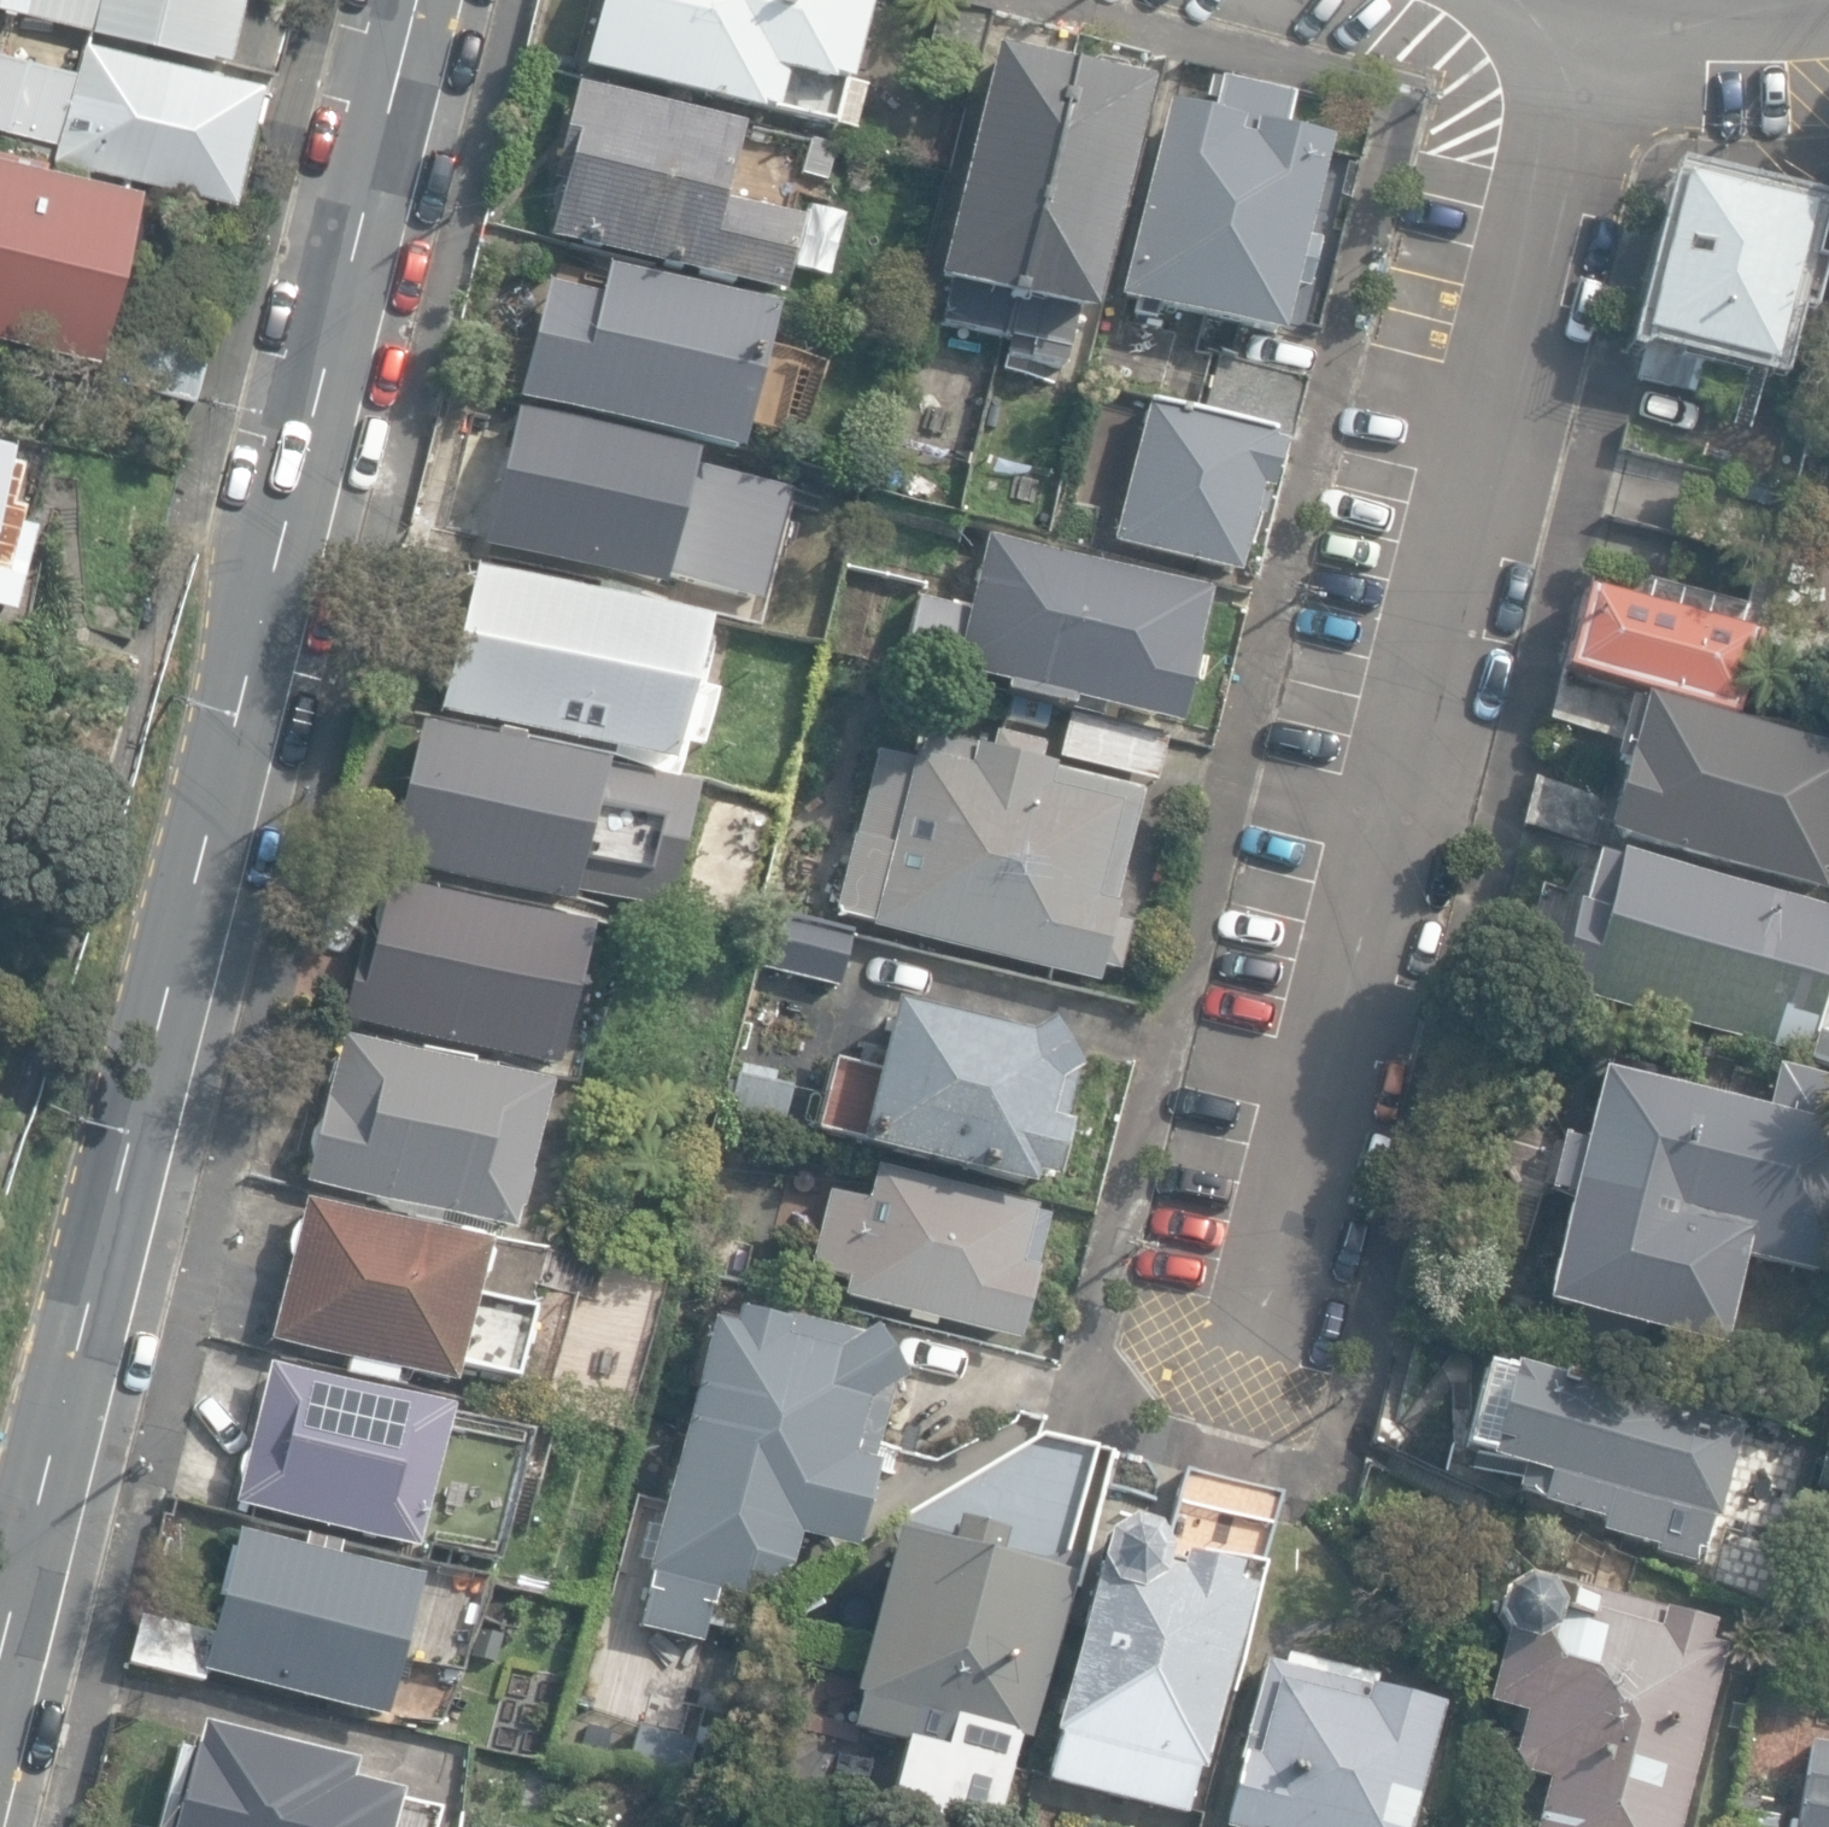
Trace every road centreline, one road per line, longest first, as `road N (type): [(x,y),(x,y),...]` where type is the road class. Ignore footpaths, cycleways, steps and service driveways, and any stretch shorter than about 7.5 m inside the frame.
road 1 (secondary): [(420,0),(0,1654)]
road 2 (residential): [(1593,0),(1248,1390)]

